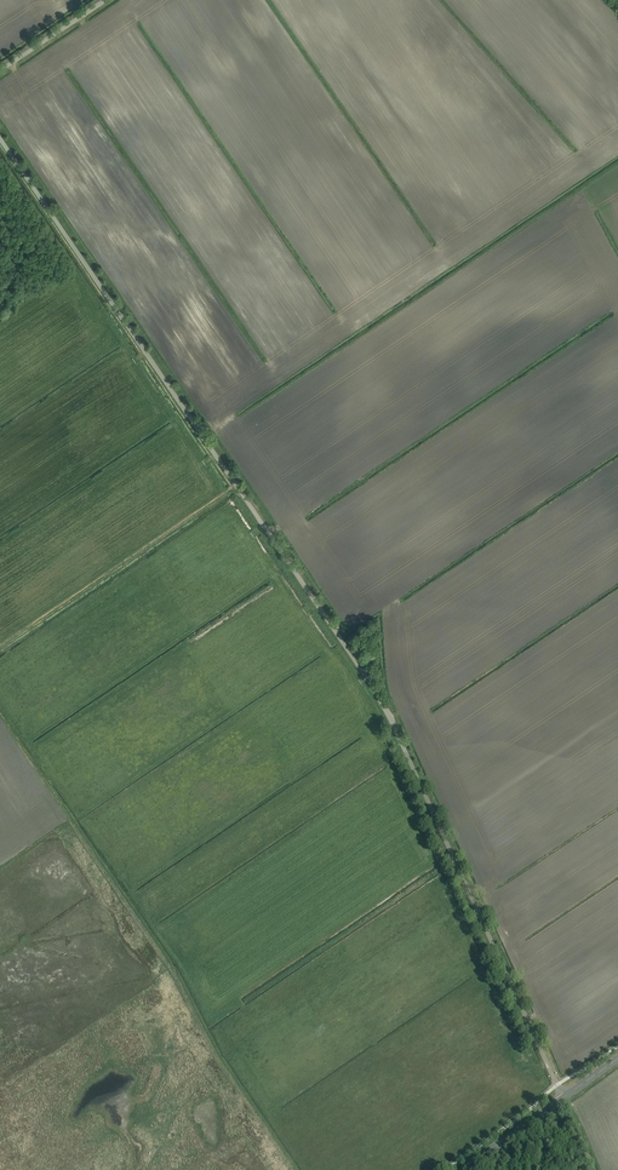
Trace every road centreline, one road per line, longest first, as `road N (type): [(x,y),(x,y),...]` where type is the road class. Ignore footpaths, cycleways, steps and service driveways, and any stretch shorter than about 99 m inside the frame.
road 1 (unclassified): [(564,1098),(368,676),(0,138)]
road 2 (unclassified): [(0,71),(104,0)]
road 3 (secondary): [(463,1169),(564,1098)]

